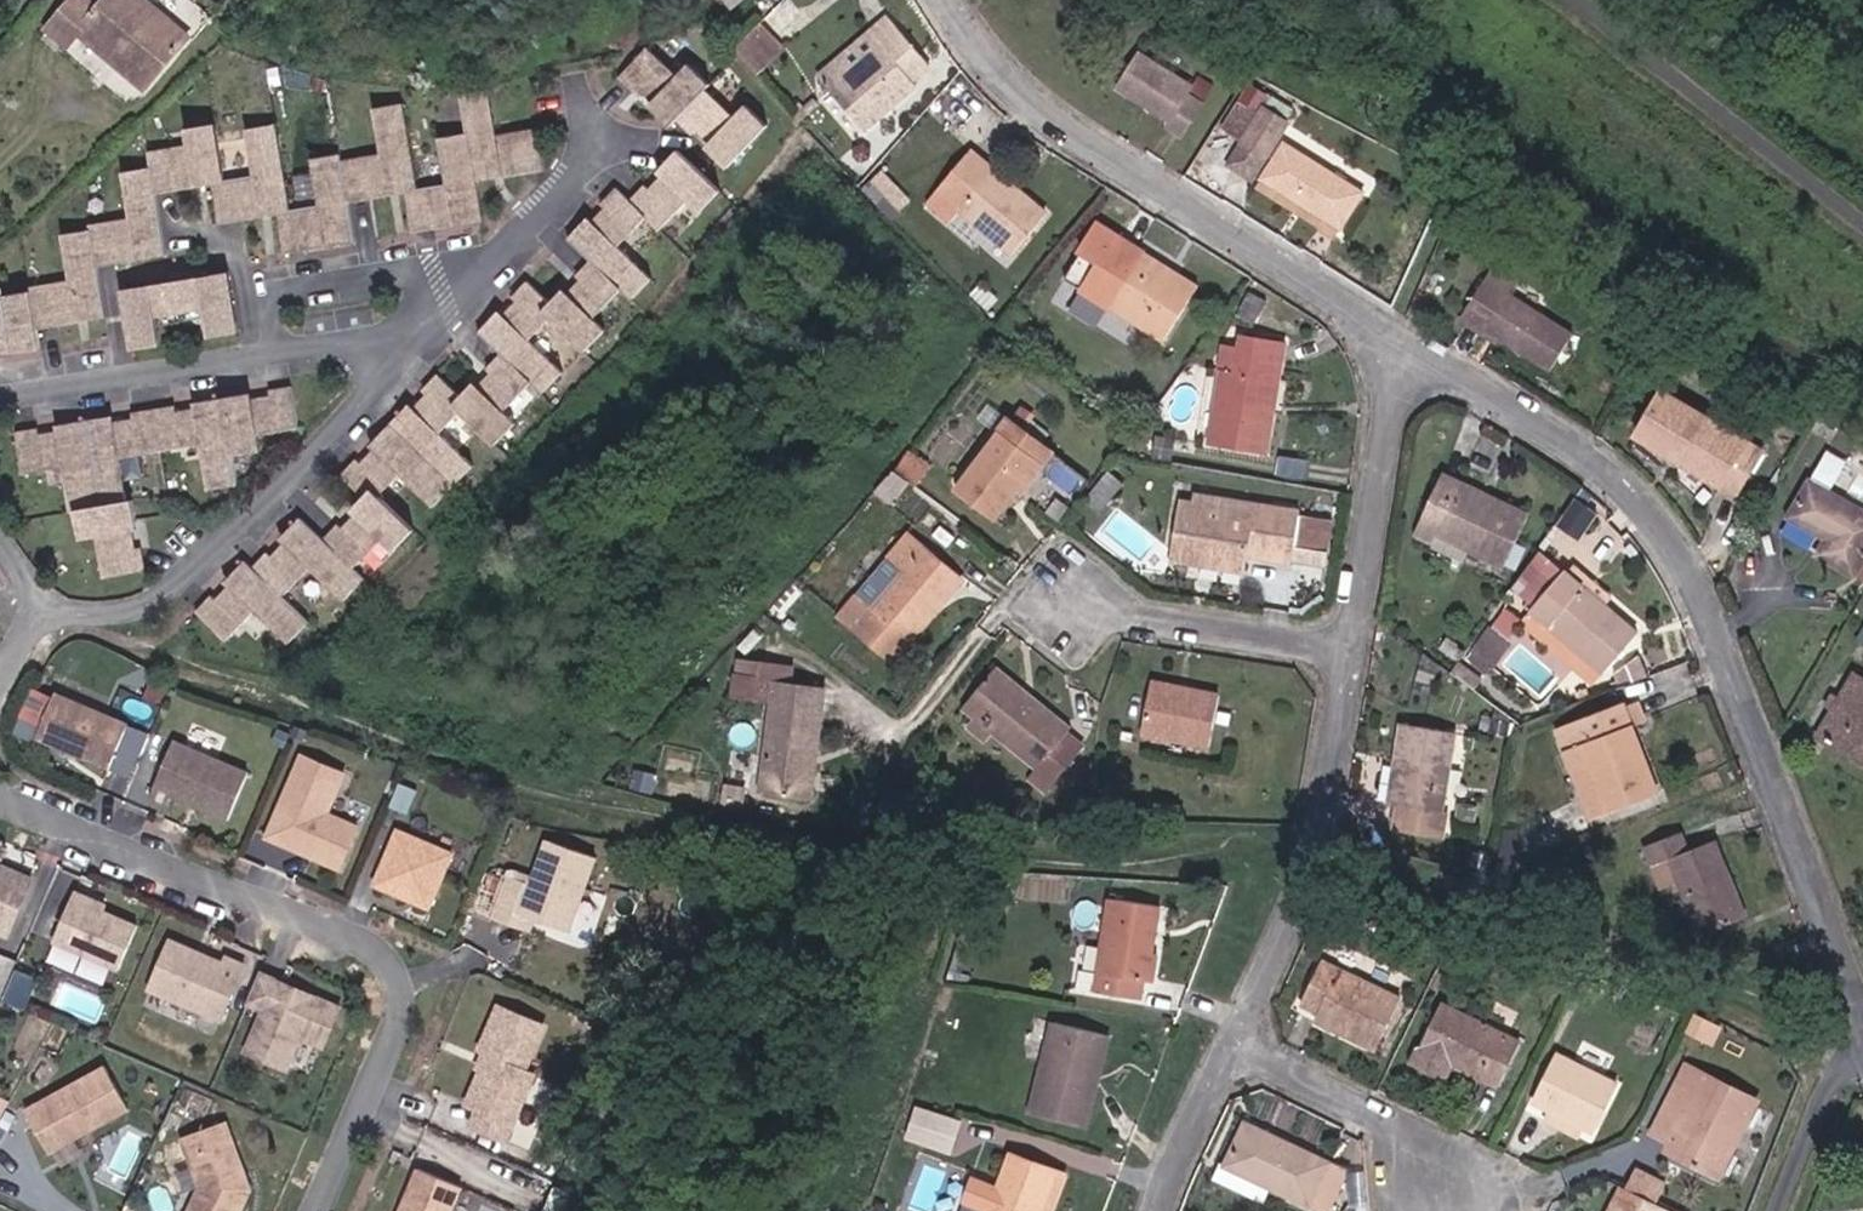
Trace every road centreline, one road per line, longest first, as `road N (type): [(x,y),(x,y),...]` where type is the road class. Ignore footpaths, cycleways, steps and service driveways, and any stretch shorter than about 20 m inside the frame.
road 1 (residential): [(1406,346),(1565,442),(1649,516),(1699,594),(1862,1005)]
road 2 (residential): [(311,1210),(387,1036),(389,977),(358,938),(0,794)]
road 3 (residential): [(949,0),(1002,71),(1076,130),(1406,346)]
road 4 (residential): [(38,610),(113,614),(173,591),(422,333)]
road 5 (residential): [(0,397),(422,333)]
road 6 (residential): [(1230,1040),(1316,847),(1350,652)]
road 7 (residential): [(1350,652),(1406,346)]
road 8 (residential): [(1350,652),(1069,598)]
road 9 (residential): [(1230,1040),(1418,1139),(1447,1206)]
road 10 (residential): [(422,333),(600,142)]
road 11 (unclassified): [(1775,1210),(1821,1096),(1862,1046)]
road 12 (residential): [(1155,1210),(1230,1040)]

